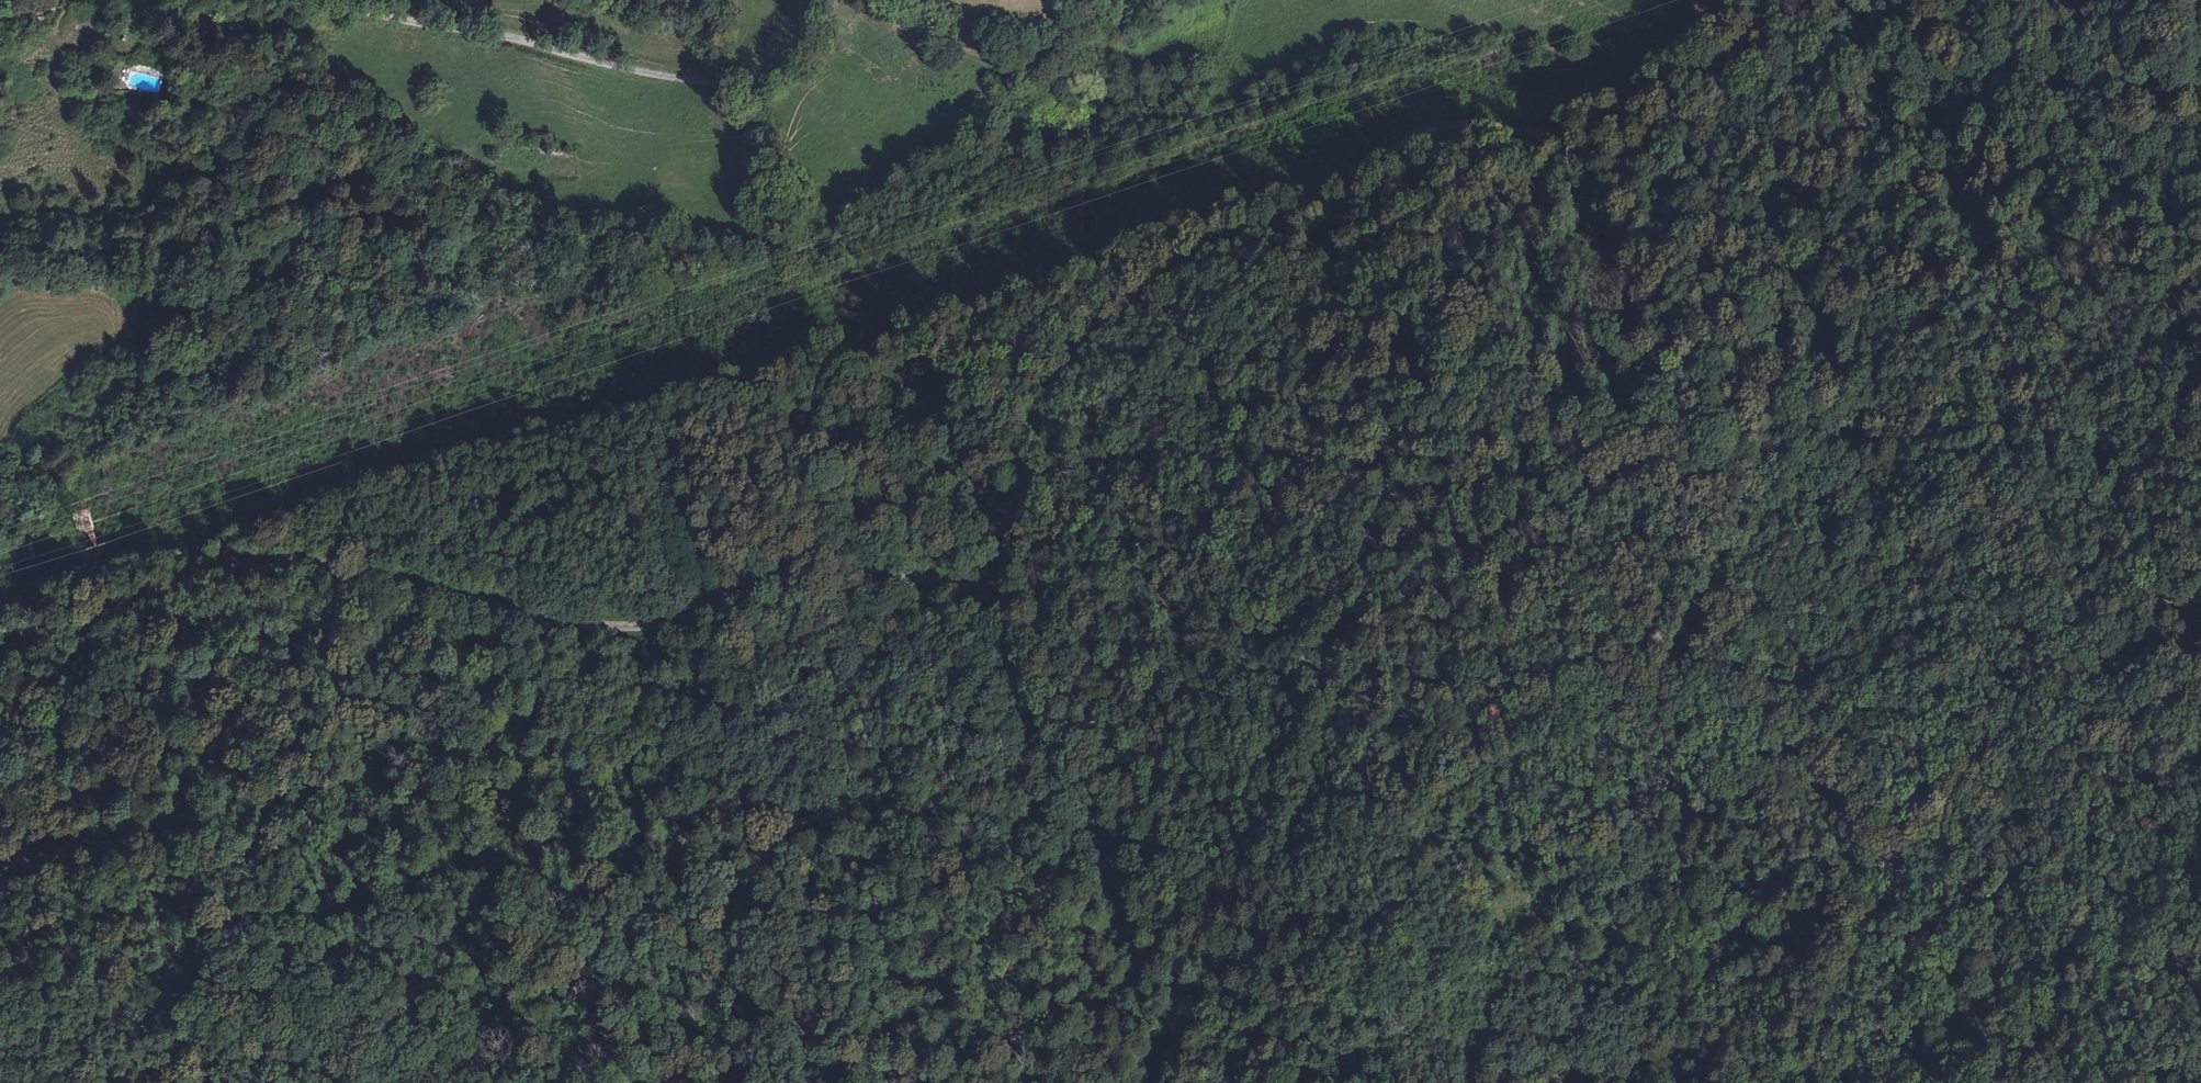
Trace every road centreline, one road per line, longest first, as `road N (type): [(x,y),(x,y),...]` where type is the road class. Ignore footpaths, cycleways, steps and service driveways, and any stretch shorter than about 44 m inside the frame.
road 1 (tertiary): [(1769,0),(1737,51),(1635,108),(1569,132),(1457,125),(1416,136),(1298,219),(1151,291),(1084,352),(1047,407),(1021,480),(1016,563),(998,586),(962,588),(819,561),(780,570),(689,620),(605,627),(337,568),(273,564),(176,583),(0,654)]
road 2 (unclassified): [(812,0),(801,53),(781,70),(737,83),(601,64),(323,0)]
road 3 (track): [(1137,0),(1043,58),(1018,63),(945,41),(877,0)]

